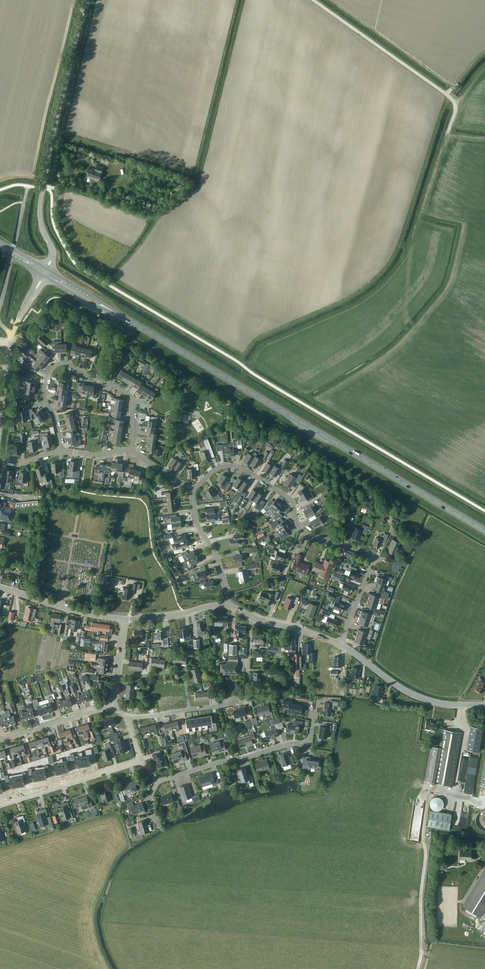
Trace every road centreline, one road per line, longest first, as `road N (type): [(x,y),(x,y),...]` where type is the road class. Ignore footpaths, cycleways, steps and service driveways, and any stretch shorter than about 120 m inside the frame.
road 1 (secondary): [(484,530),(45,272)]
road 2 (track): [(313,0),(455,105),(419,219)]
road 3 (unclassified): [(45,272),(51,250),(40,206),(85,0)]
road 4 (residential): [(60,451),(45,392),(62,362),(129,395),(130,450)]
road 5 (residential): [(313,712),(307,744),(156,782)]
road 6 (residential): [(341,644),(371,556),(302,530)]
road 7 (tertiary): [(484,705),(411,694),(341,644)]
road 8 (tertiary): [(0,418),(10,340),(45,272)]
road 9 (residential): [(302,530),(288,497),(236,466),(212,470),(191,489)]
road 10 (residential): [(140,760),(0,802)]
road 11 (residential): [(189,709),(245,698),(253,617)]
road 12 (tertiary): [(124,619),(0,586)]
road 13 (unclassified): [(227,605),(191,489)]

